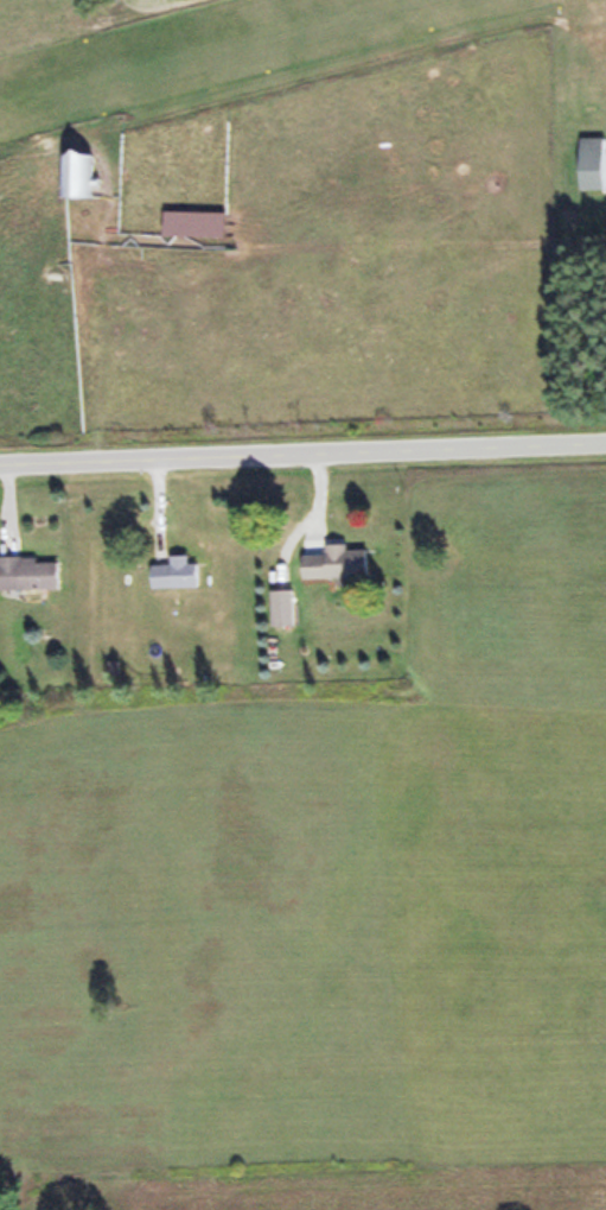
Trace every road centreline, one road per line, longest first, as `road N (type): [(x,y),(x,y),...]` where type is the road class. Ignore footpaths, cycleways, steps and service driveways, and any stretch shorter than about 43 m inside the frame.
road 1 (residential): [(0,467),(605,444)]

